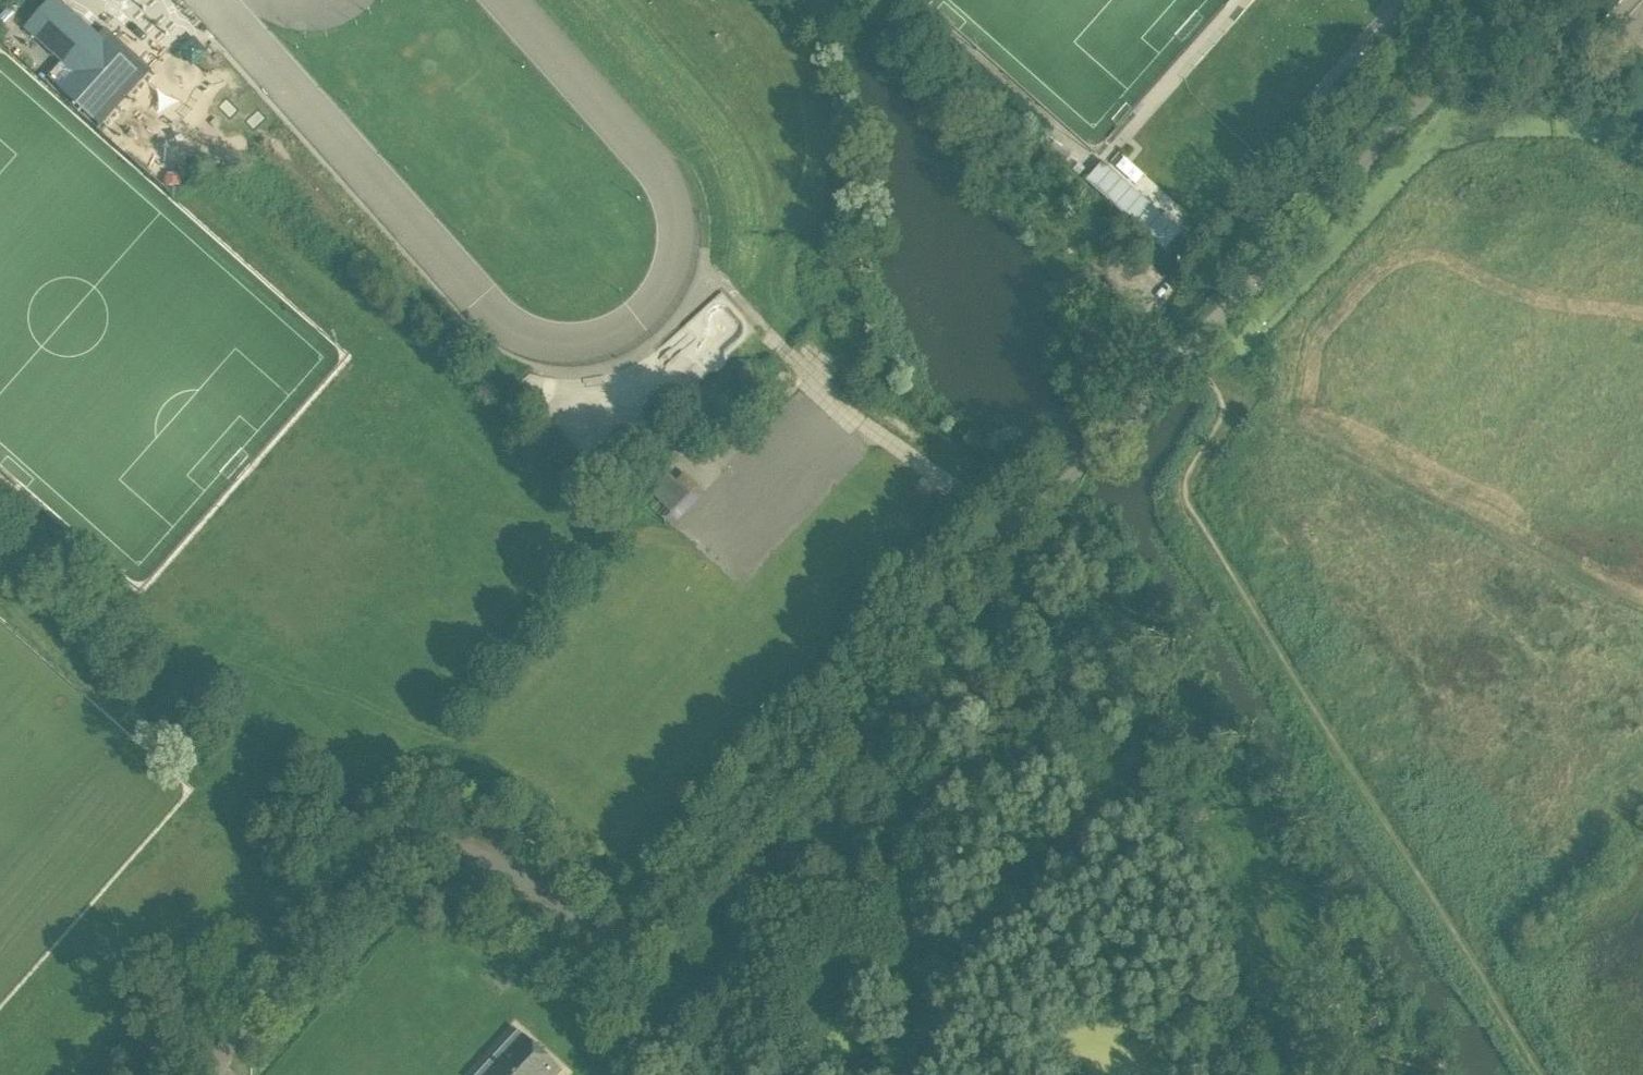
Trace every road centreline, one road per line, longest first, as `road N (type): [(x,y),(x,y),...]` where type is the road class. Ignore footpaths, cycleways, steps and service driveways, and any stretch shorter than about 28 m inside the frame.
road 1 (unclassified): [(198,1074),(389,868),(436,853),(473,855),(599,929),(625,932),(677,901),(1515,0)]
road 2 (track): [(1322,1074),(1284,973),(1248,795),(1210,726),(1148,639),(1007,549)]

